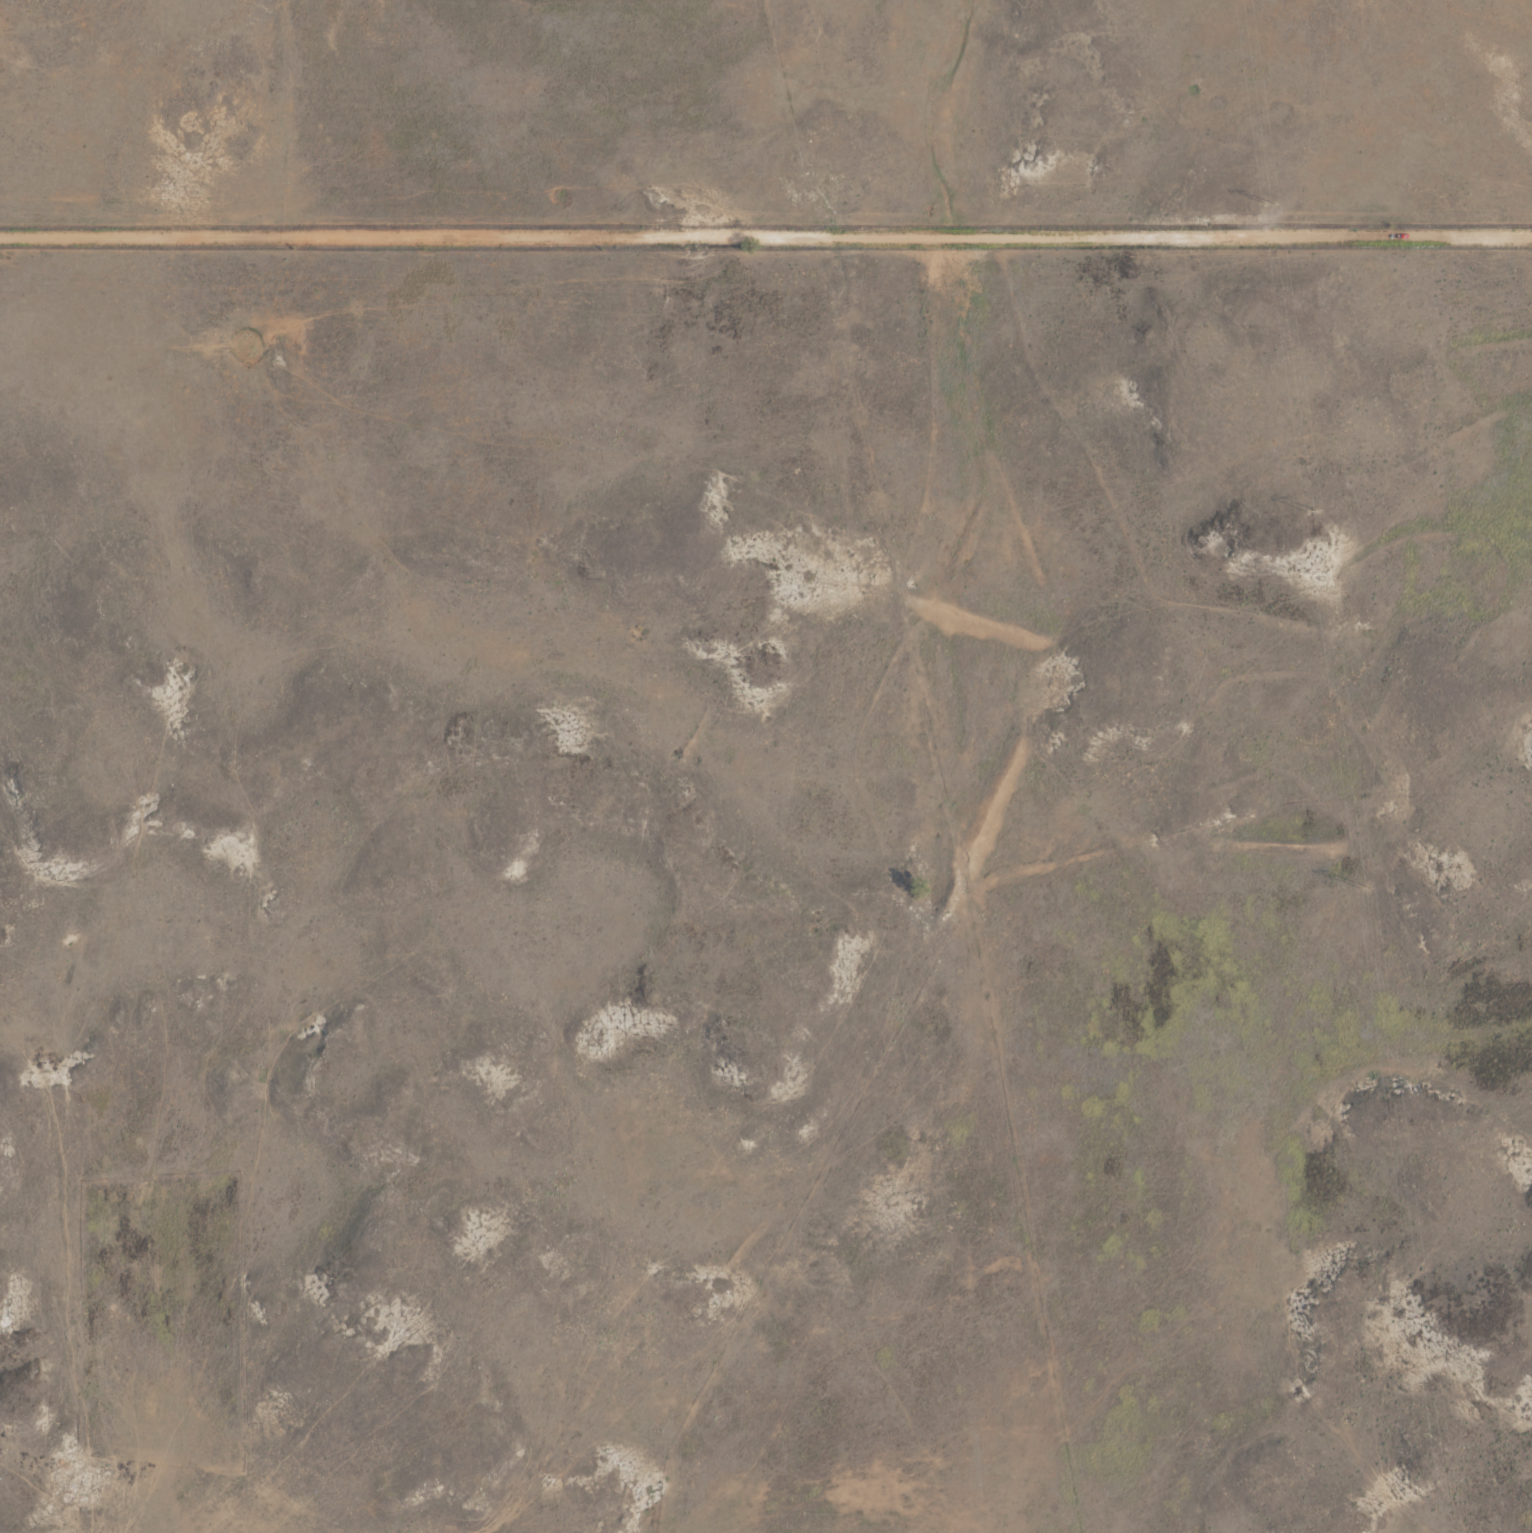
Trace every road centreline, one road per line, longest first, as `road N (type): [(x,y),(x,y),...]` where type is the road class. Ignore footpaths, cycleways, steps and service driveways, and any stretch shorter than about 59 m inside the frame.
road 1 (residential): [(0,234),(1531,236)]

